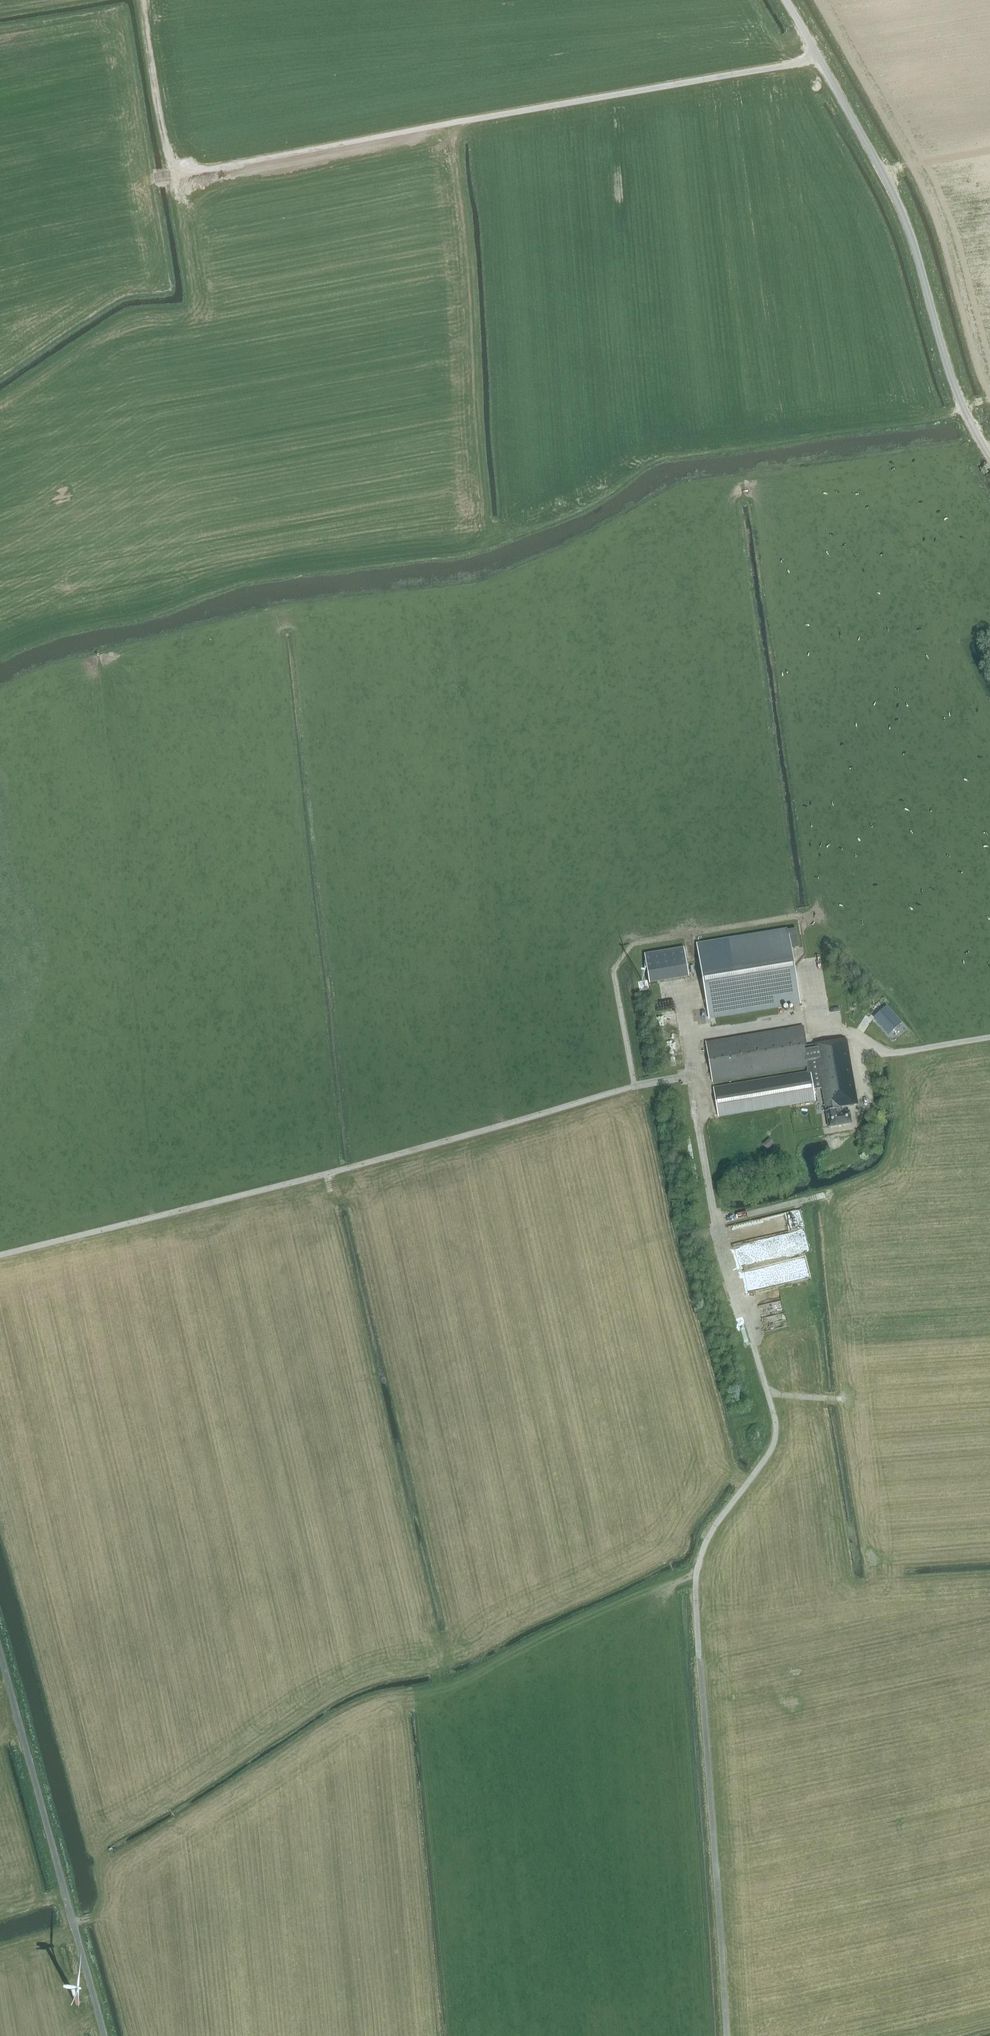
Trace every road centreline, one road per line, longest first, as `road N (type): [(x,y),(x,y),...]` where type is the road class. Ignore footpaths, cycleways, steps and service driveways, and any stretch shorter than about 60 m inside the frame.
road 1 (unclassified): [(989,458),(950,374),(898,204),(786,0)]
road 2 (track): [(461,121),(473,342)]
road 3 (track): [(173,175),(143,0)]

